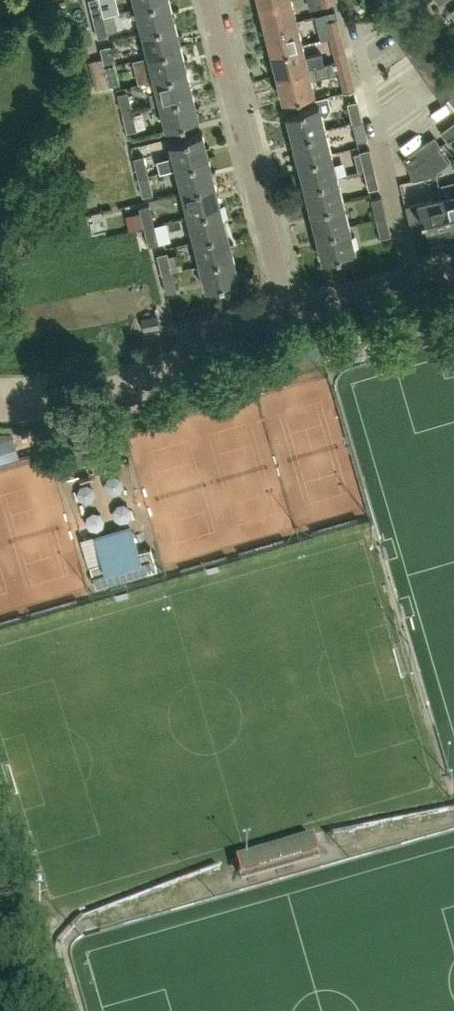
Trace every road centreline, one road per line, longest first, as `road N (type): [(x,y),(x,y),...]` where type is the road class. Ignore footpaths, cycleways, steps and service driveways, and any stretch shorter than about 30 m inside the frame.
road 1 (residential): [(286,309),(210,0)]
road 2 (residential): [(286,309),(453,270)]

